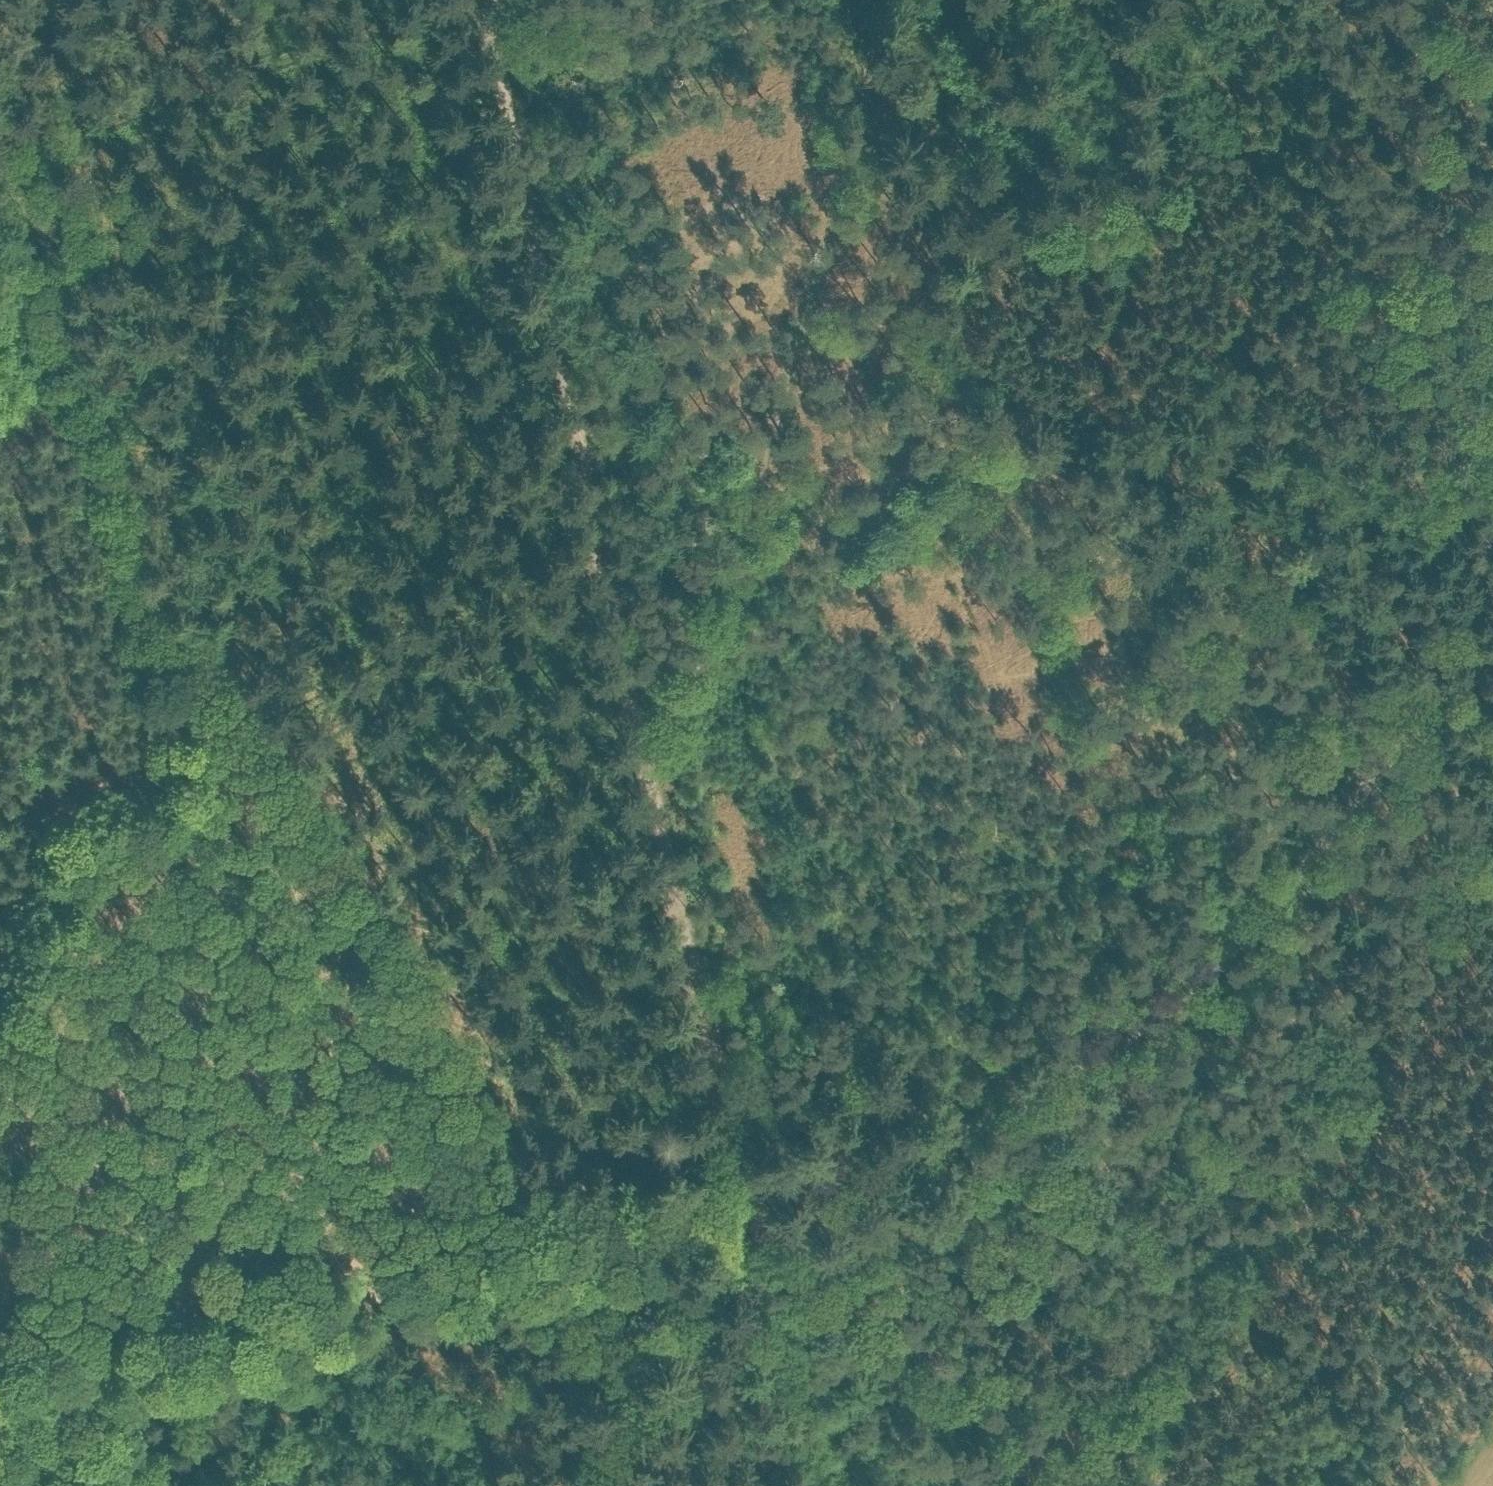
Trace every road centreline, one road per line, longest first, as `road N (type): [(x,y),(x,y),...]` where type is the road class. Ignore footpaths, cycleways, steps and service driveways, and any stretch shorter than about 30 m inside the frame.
road 1 (track): [(491,0),(534,243),(580,426),(738,1206)]
road 2 (track): [(738,1206),(883,1159),(1159,985),(1233,920),(1492,648)]
road 3 (track): [(639,725),(686,686),(714,633),(854,156),(877,0)]
road 4 (track): [(0,1385),(738,1206)]
road 5 (track): [(1097,0),(1492,448)]
road 6 (track): [(0,210),(24,165),(54,143),(472,0)]
road 7 (track): [(1085,1485),(767,1218),(738,1206)]
road 8 (track): [(605,555),(203,749)]
road 9 (track): [(683,1485),(730,1217),(738,1206)]

